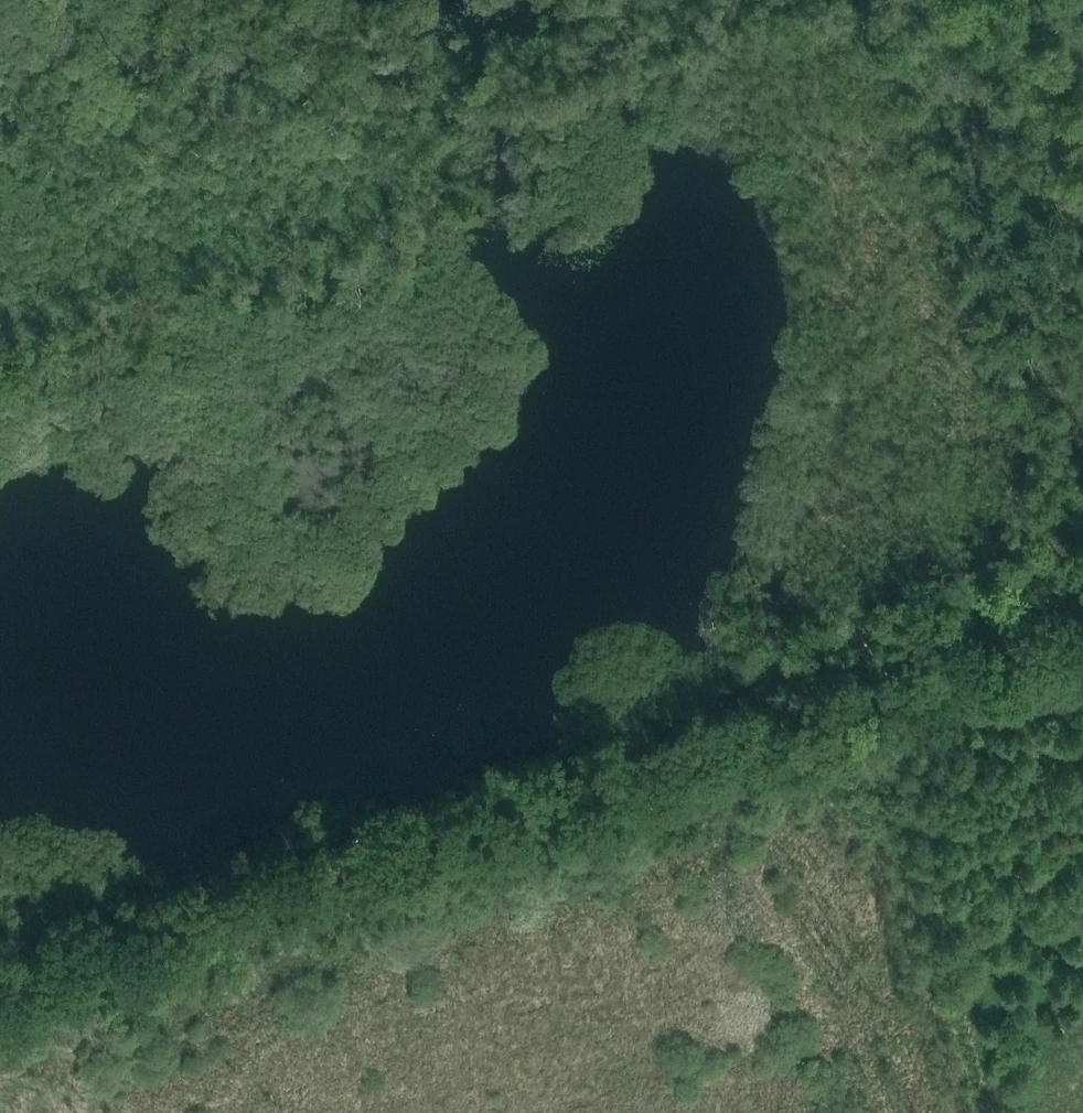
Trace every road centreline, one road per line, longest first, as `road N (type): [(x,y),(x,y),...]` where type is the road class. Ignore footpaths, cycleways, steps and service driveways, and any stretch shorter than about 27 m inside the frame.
road 1 (track): [(1082,627),(0,988)]

